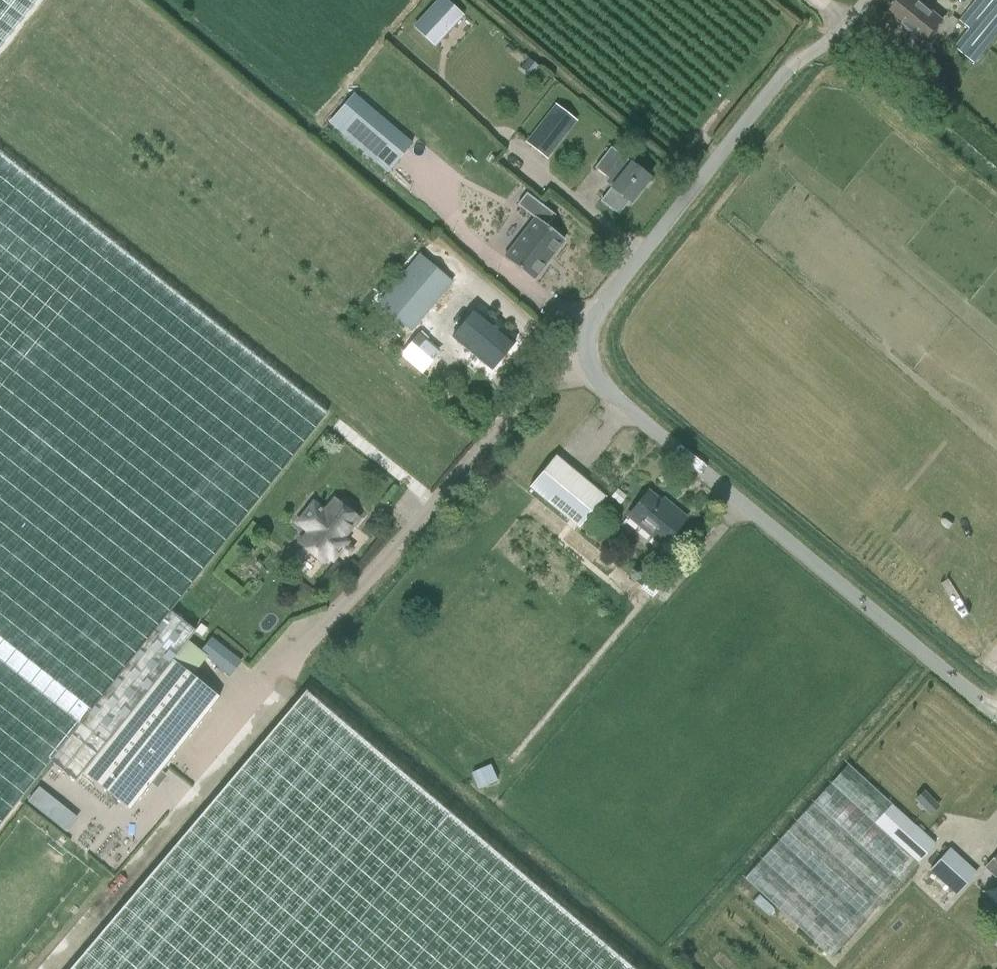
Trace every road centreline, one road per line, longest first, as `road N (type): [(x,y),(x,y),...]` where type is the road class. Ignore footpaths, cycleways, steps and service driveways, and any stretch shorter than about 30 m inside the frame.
road 1 (unclassified): [(996,716),(600,385),(591,363),(596,314),(791,65),(838,40),(872,0)]

